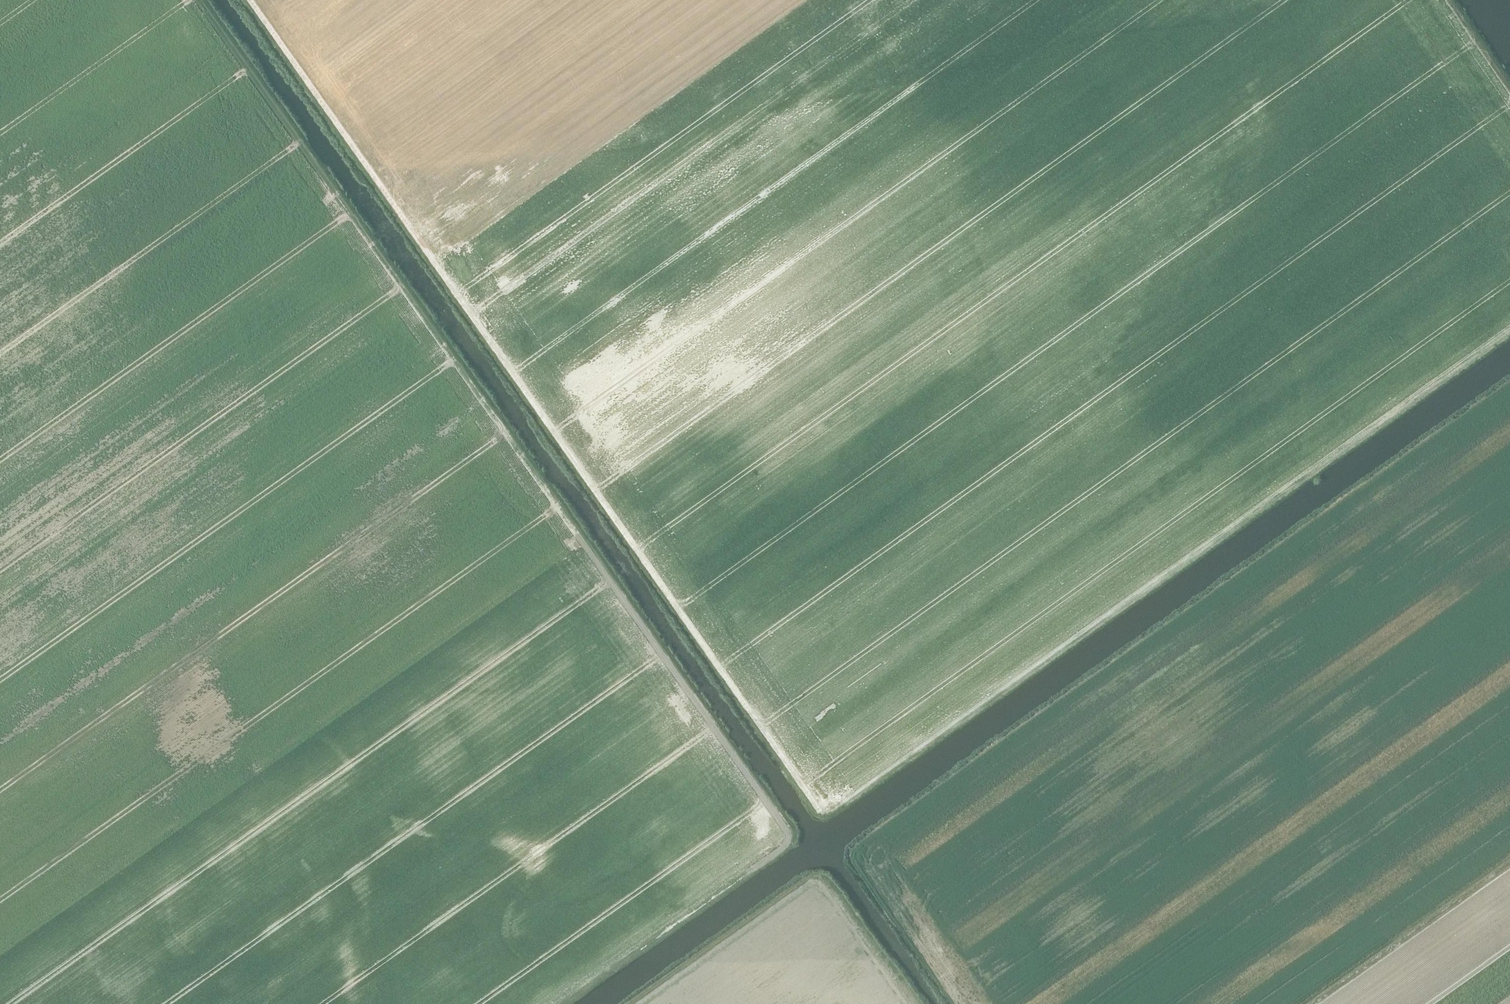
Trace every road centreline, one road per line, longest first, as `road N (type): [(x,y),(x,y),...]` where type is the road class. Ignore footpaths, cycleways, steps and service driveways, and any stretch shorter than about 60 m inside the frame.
road 1 (track): [(252,0),(801,782)]

